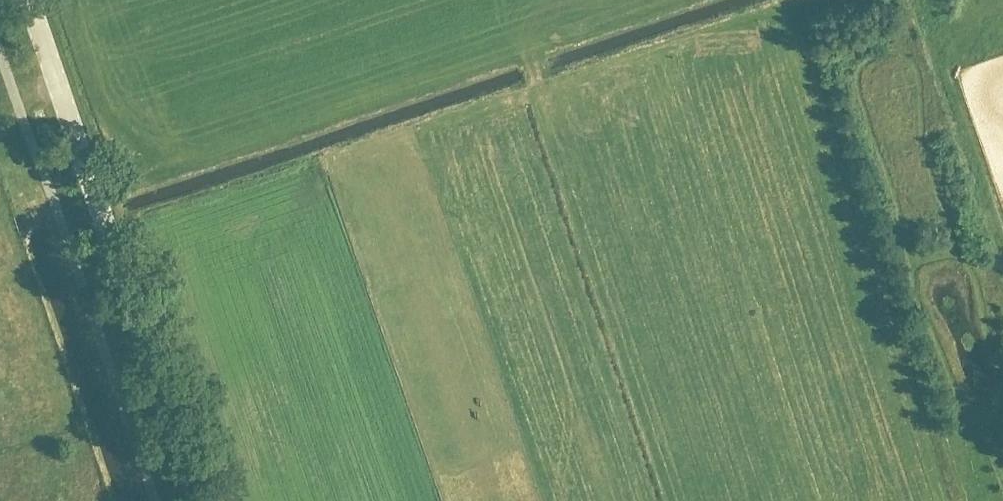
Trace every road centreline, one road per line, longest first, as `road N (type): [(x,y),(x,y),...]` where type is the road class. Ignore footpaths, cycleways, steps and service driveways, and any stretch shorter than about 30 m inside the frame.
road 1 (tertiary): [(194,500),(22,0)]

